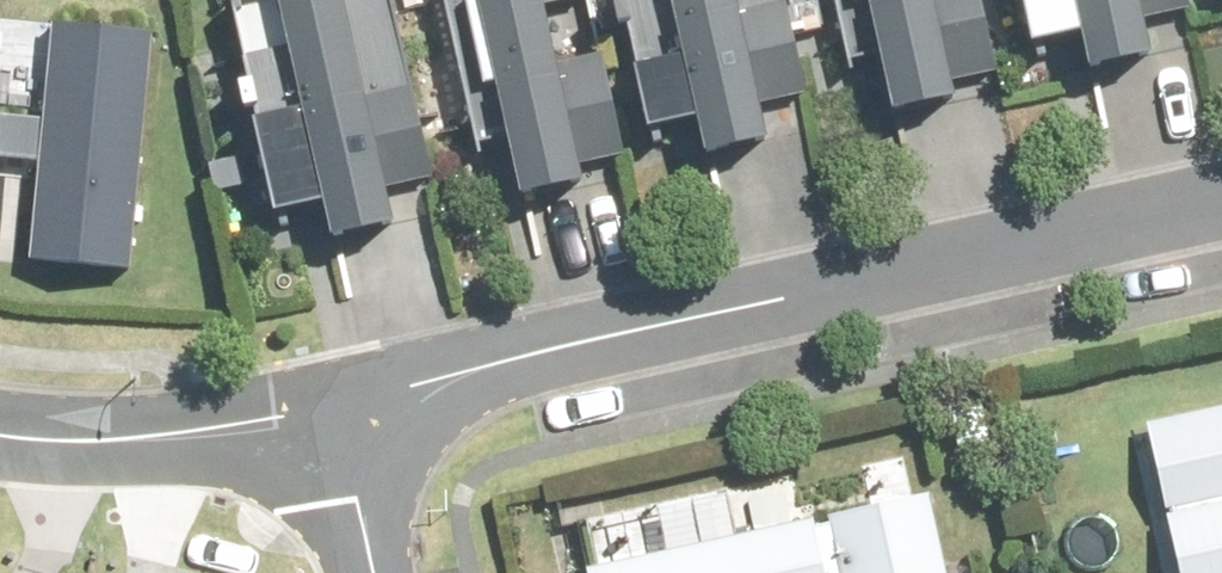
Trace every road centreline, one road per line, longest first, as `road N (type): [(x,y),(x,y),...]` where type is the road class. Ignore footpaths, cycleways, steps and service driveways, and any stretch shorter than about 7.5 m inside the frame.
road 1 (residential): [(1221,204),(424,392),(391,413),(372,440)]
road 2 (residential): [(372,440),(268,437),(90,450),(0,436)]
road 3 (residential): [(372,440),(360,498),(375,572)]

